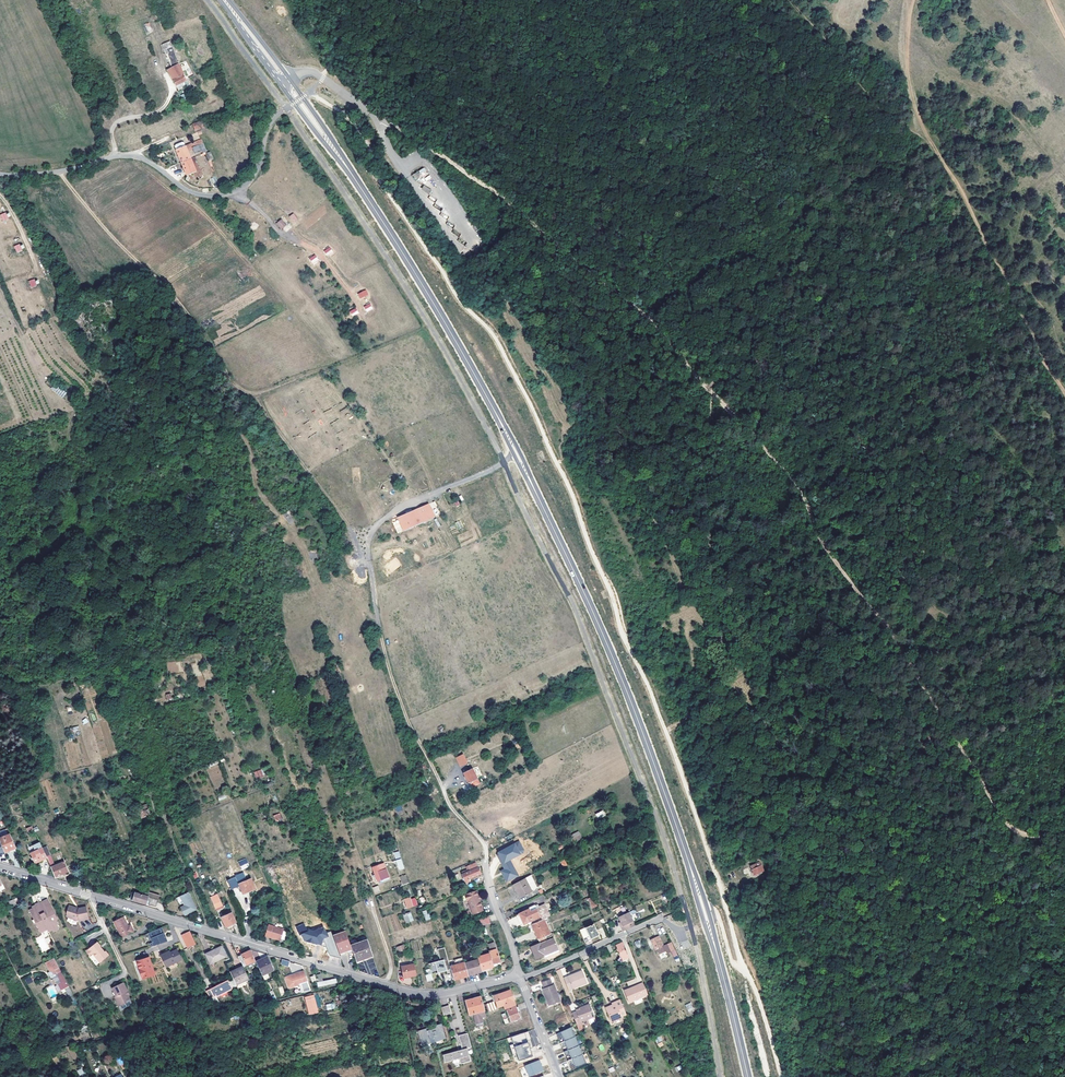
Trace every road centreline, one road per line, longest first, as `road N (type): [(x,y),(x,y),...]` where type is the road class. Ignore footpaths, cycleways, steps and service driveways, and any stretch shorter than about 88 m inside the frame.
road 1 (track): [(374,117),(511,203),(651,325),(709,400),(798,489),(820,545),(888,633),(1011,827),(1034,836),(1064,832)]
road 2 (track): [(255,393),(370,560),(381,636),(408,721),(452,807),(486,846),(486,859)]
road 3 (track): [(58,171),(167,289),(238,387),(263,393),(319,372),(333,376),(409,501)]
road 4 (residential): [(518,977),(439,994),(407,992),(90,895)]
road 5 (track): [(1064,396),(917,114),(907,64),(914,0)]
road 6 (secondary): [(537,495),(619,673),(688,860)]
road 7 (unclassified): [(0,174),(136,156),(192,193),(225,194),(255,174),(269,124),(283,110)]
road 8 (secondary): [(350,173),(495,412)]
road 9 (secondary): [(221,0),(350,173)]
road 10 (secondary): [(350,173),(227,0)]
road 11 (track): [(930,144),(868,90),(789,0)]
road 12 (residential): [(521,980),(656,920)]
road 13 (secondary): [(717,955),(748,1076)]
road 14 (residential): [(486,859),(518,977)]

